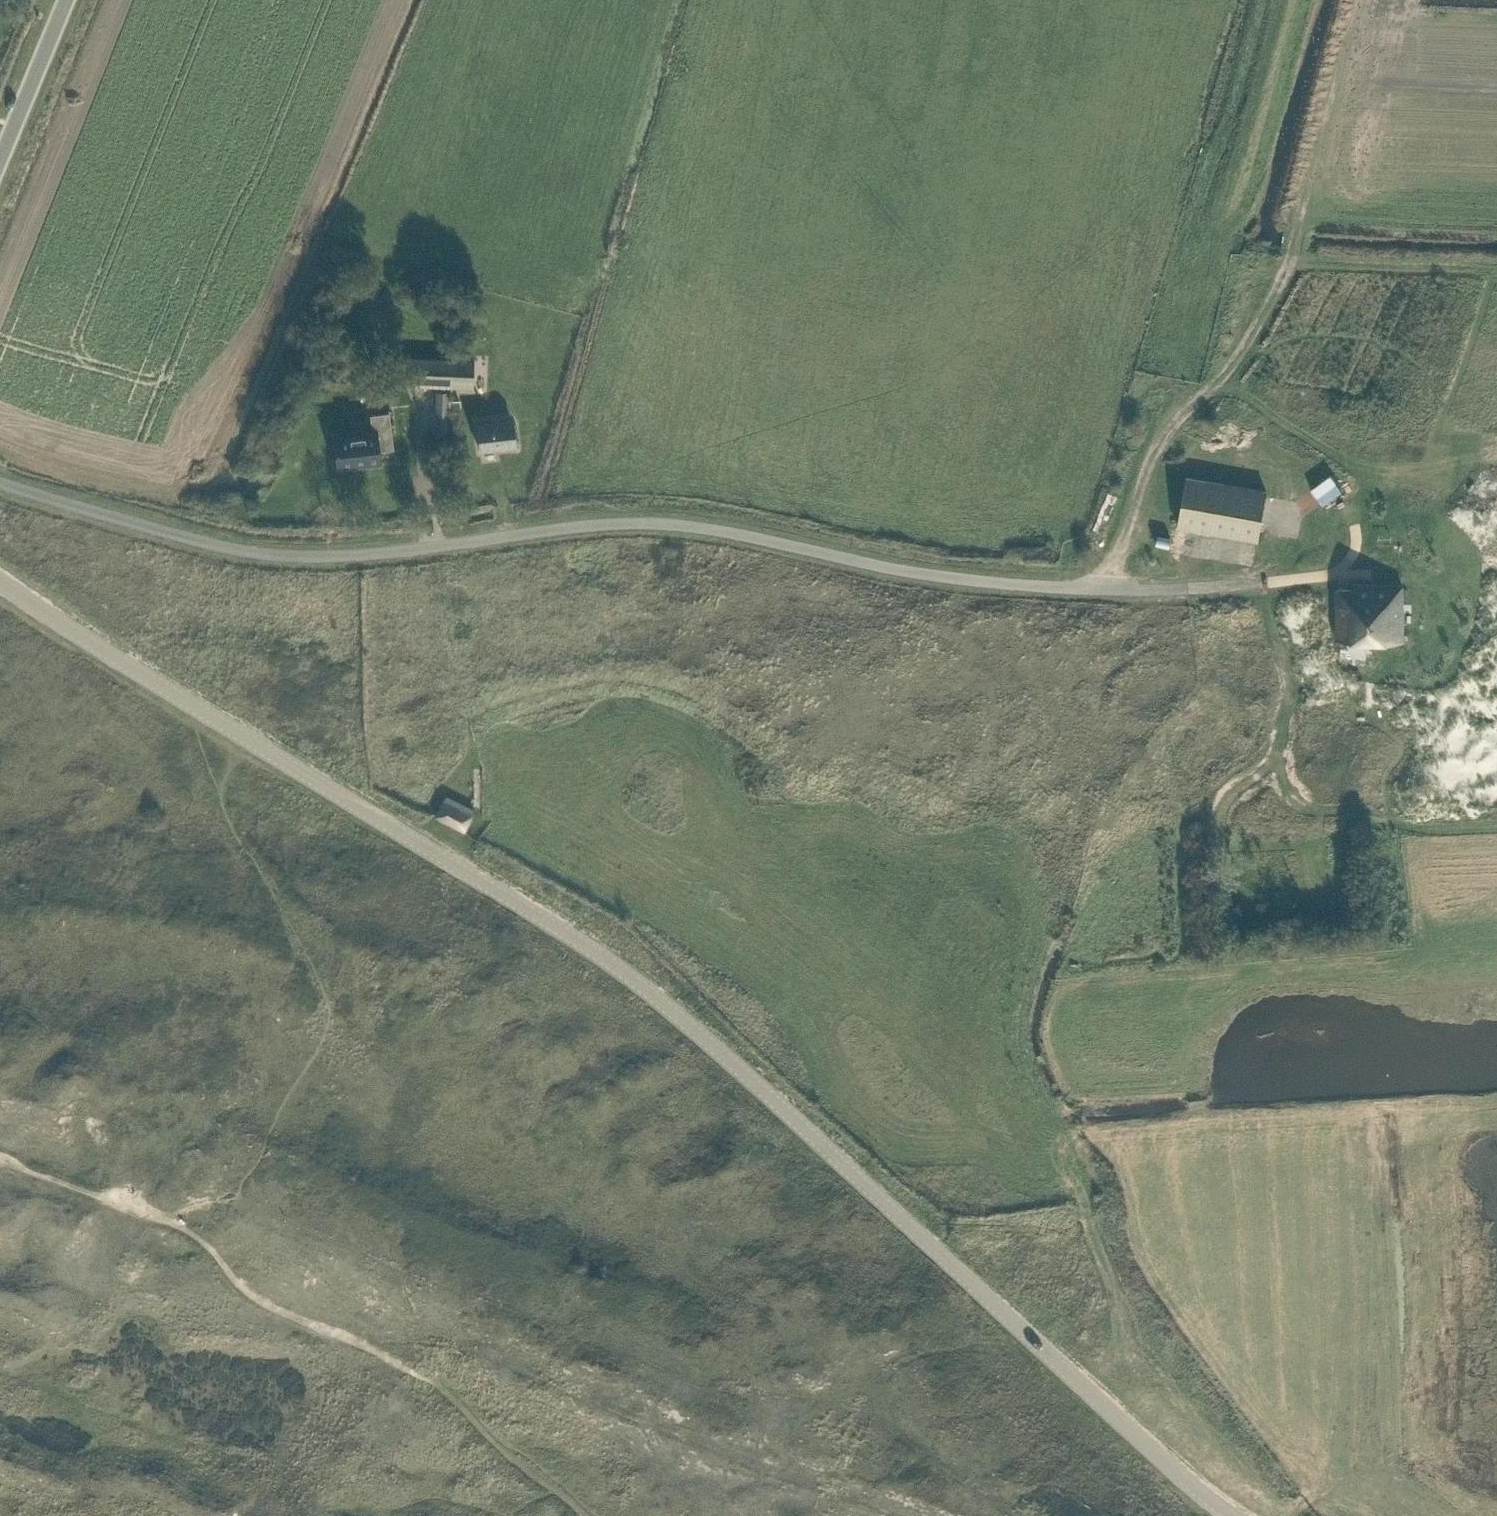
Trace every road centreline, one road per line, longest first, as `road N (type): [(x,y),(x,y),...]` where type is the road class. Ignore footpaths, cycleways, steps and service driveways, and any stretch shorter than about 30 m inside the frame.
road 1 (unclassified): [(0,587),(641,992),(1228,1515)]
road 2 (track): [(1353,0),(1305,183),(1299,284),(1282,324),(1165,433),(1151,472),(1133,595)]
road 3 (unclassified): [(0,161),(67,0)]

